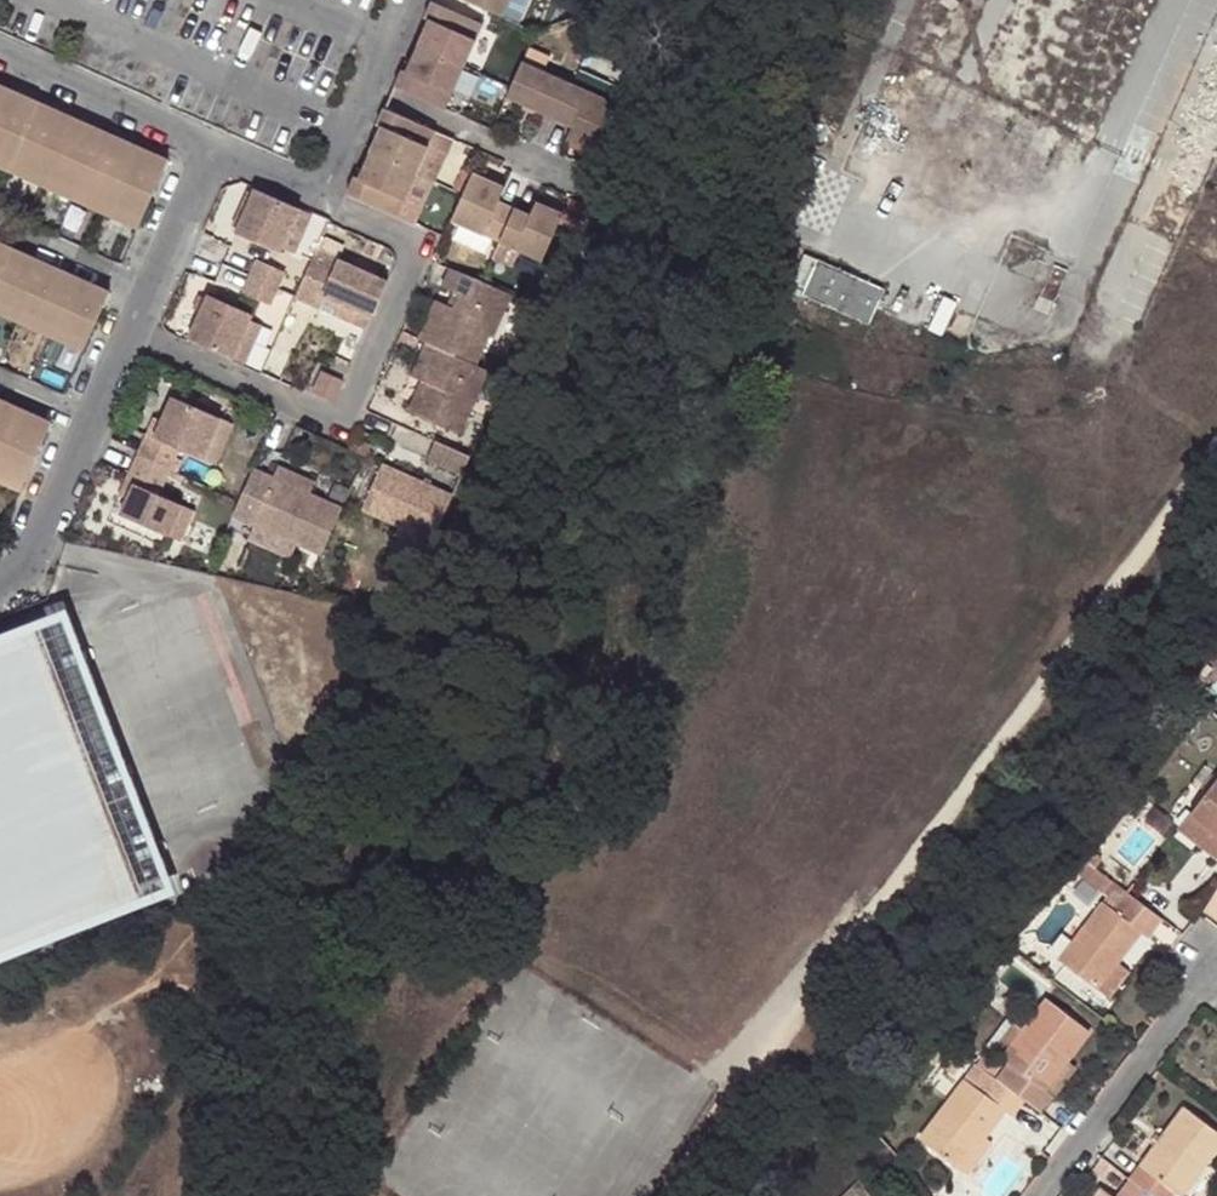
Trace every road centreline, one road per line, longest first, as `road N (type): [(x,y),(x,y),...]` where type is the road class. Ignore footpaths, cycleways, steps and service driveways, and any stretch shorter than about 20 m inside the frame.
road 1 (residential): [(130,338),(337,425),(416,245),(314,201)]
road 2 (residential): [(1036,1195),(1216,962)]
road 3 (residential): [(0,56),(208,156)]
road 4 (residential): [(363,88),(572,178)]
road 5 (residential): [(0,577),(29,566),(94,421)]
road 6 (residential): [(0,227),(148,295)]
road 7 (residential): [(148,295),(208,156)]
road 8 (residential): [(314,201),(363,88)]

